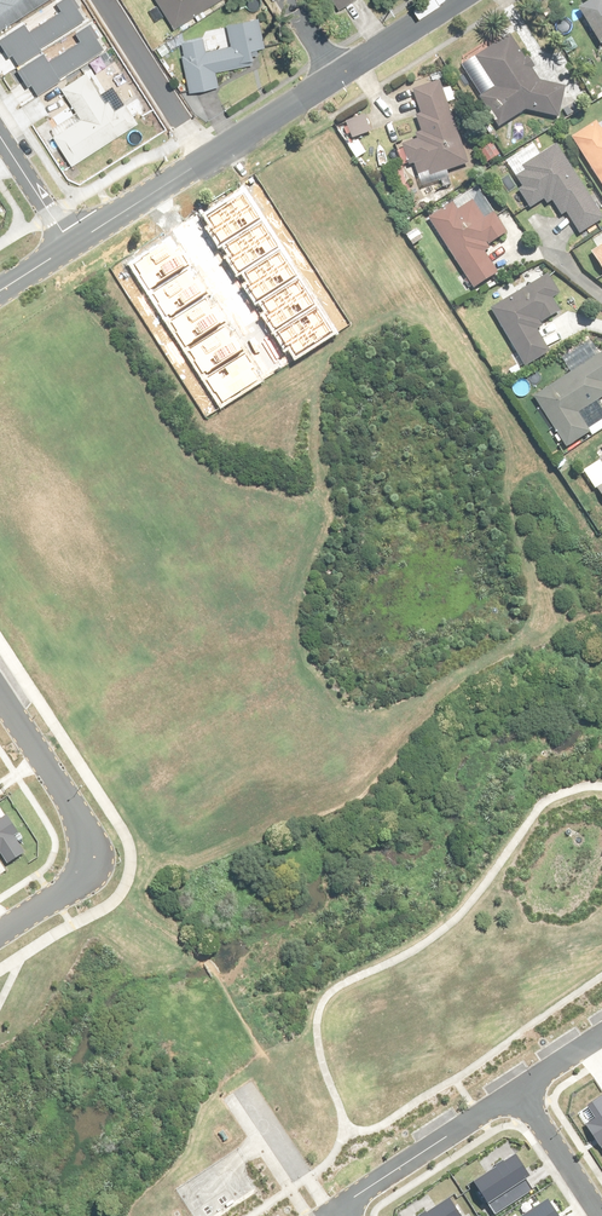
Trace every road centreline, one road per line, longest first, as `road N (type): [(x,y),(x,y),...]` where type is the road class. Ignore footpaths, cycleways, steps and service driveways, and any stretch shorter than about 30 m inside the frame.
road 1 (residential): [(0,934),(73,885),(93,851),(0,694)]
road 2 (residential): [(517,1089),(336,1209)]
road 3 (residential): [(205,160),(104,0)]
road 4 (tertiary): [(72,245),(205,160)]
road 5 (tertiary): [(205,160),(338,77)]
road 6 (residential): [(600,1215),(517,1089)]
road 7 (tertiary): [(338,77),(458,0)]
road 8 (residential): [(72,245),(0,136)]

